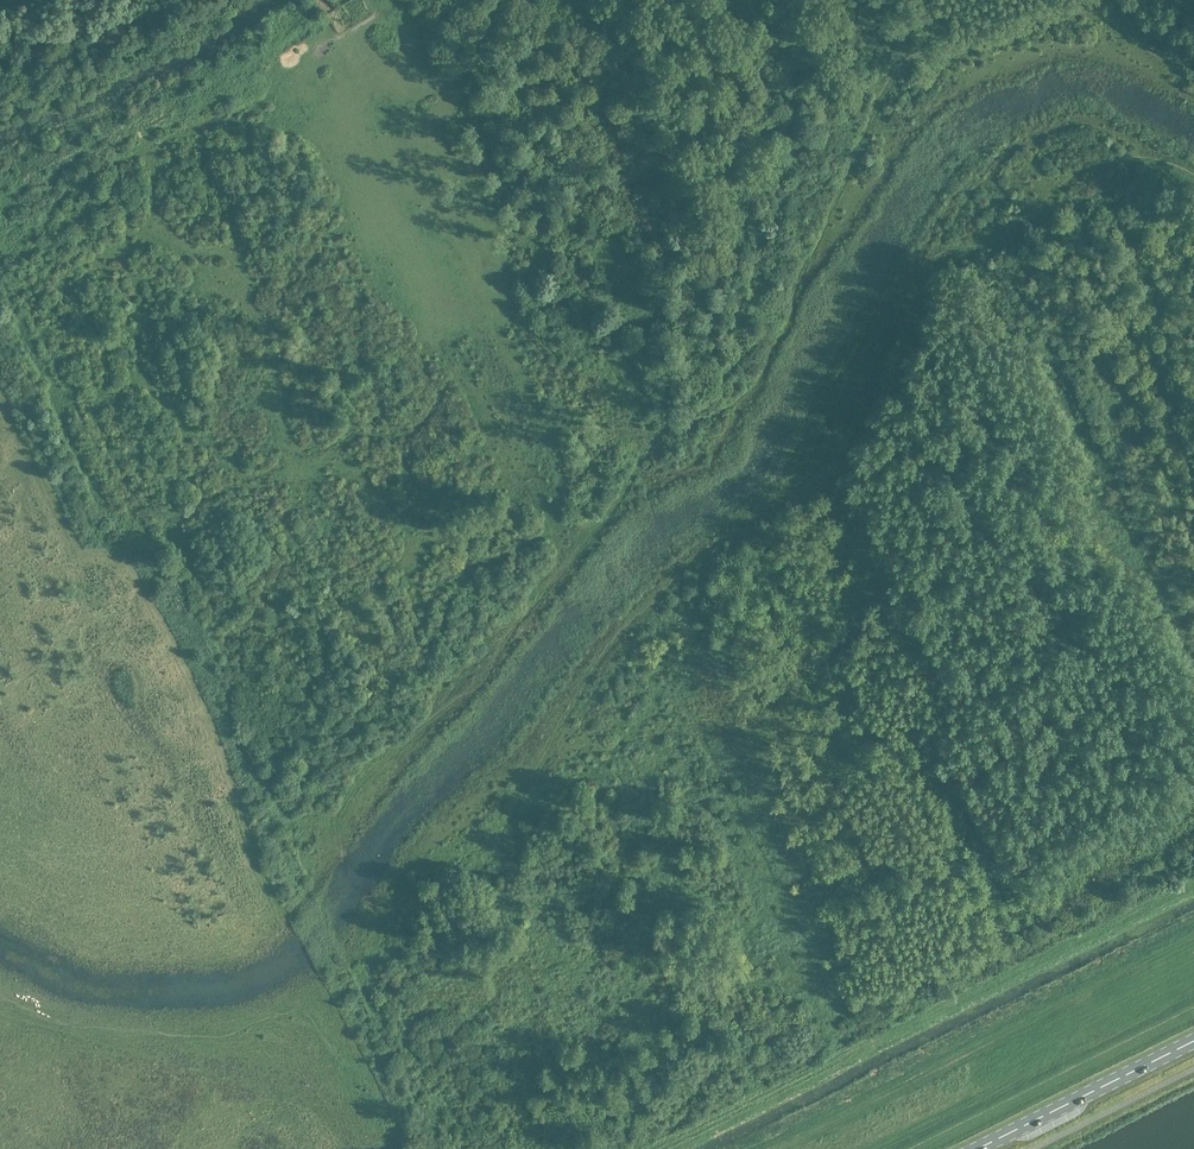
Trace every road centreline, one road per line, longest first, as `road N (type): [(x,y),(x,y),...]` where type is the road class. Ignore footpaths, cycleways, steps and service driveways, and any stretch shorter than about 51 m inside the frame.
road 1 (primary): [(971,1148),(1193,1039)]

